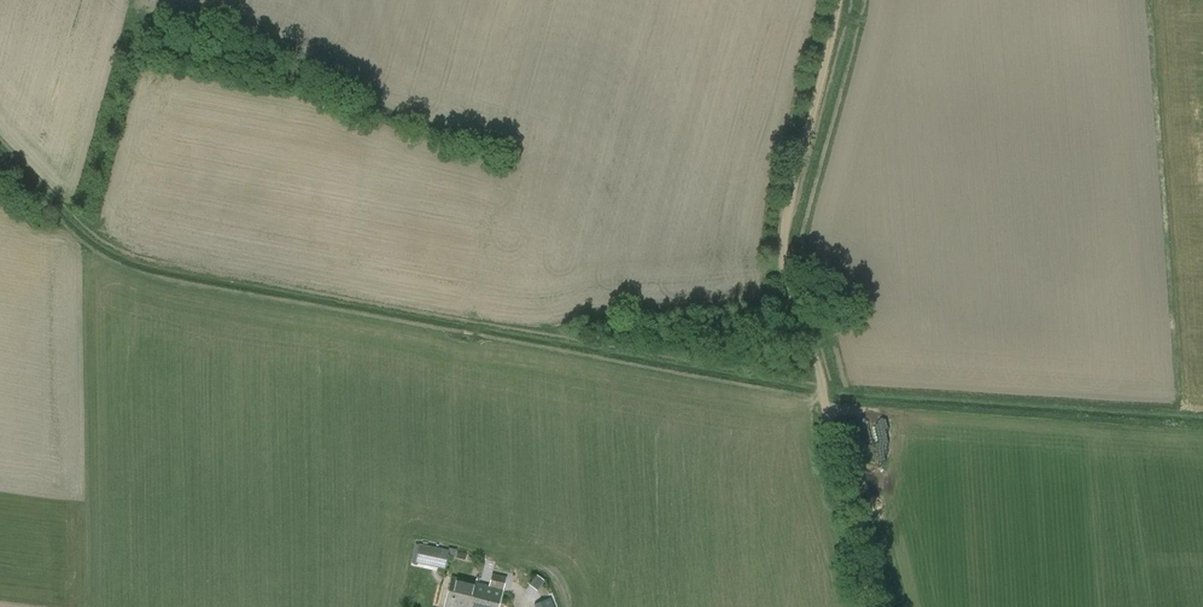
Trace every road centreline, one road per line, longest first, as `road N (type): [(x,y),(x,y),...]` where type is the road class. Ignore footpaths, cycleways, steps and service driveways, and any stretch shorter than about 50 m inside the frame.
road 1 (track): [(871,606),(783,252),(839,0)]

